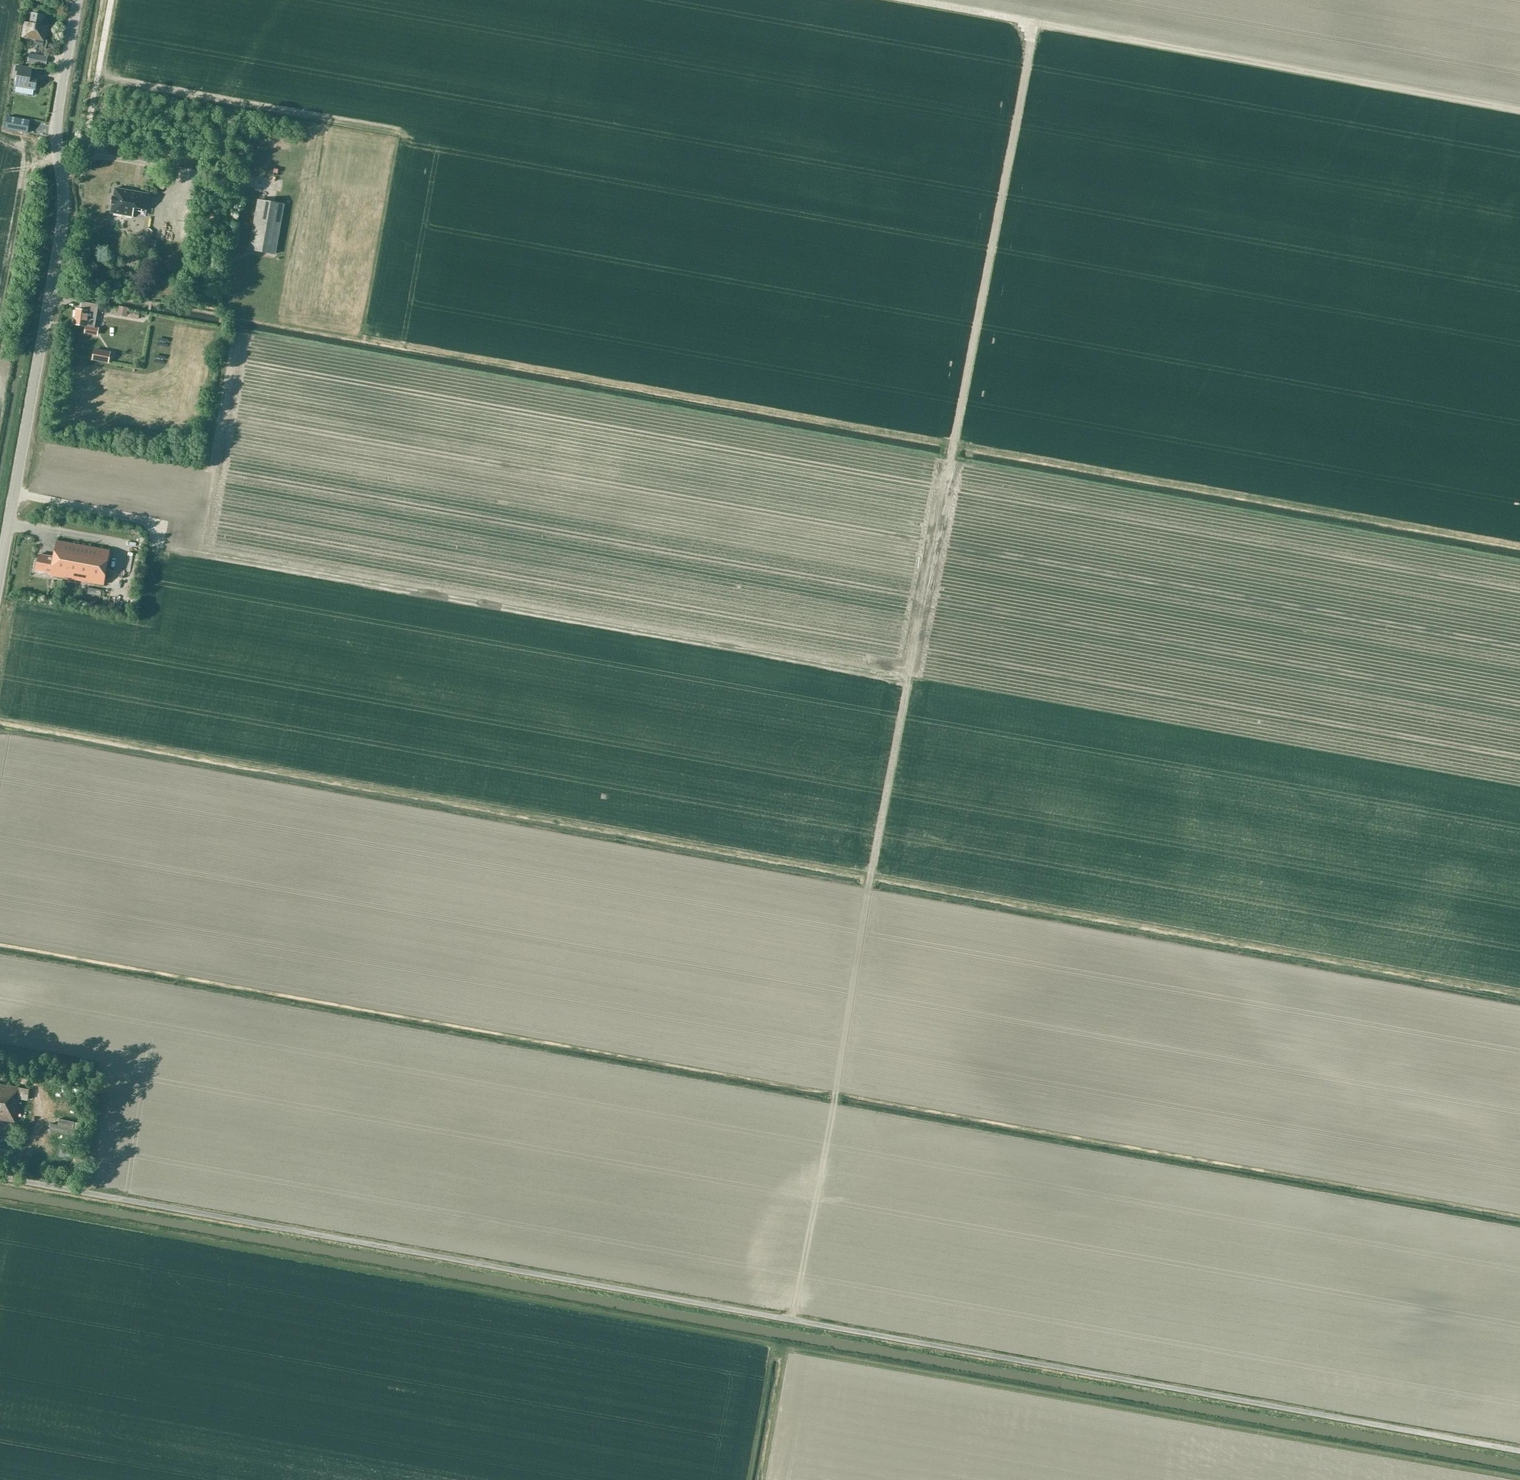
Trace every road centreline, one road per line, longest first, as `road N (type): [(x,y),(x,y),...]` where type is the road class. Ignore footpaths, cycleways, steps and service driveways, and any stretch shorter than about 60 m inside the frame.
road 1 (unclassified): [(1519,1452),(0,1178)]
road 2 (tertiary): [(0,560),(64,218),(58,109),(78,0)]

